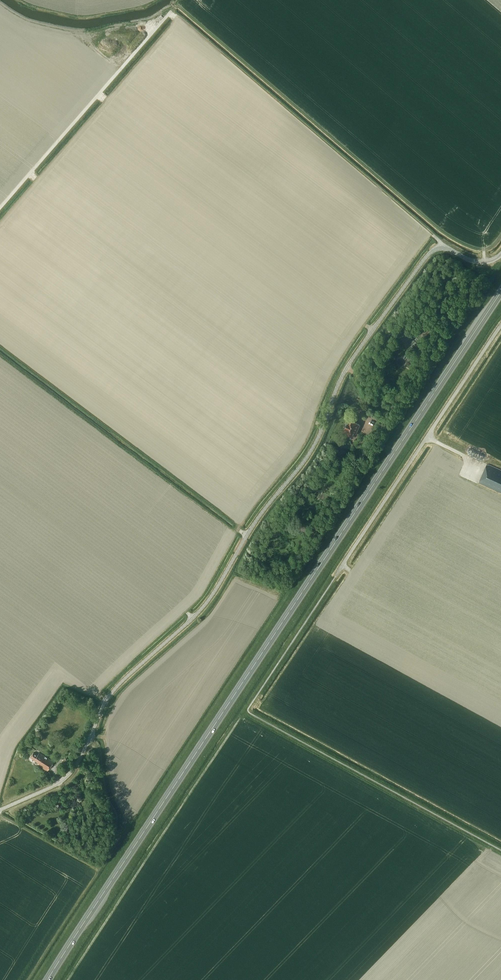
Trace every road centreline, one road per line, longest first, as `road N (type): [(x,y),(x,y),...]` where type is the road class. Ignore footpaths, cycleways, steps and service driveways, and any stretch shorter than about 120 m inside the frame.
road 1 (trunk): [(47,979),(500,291)]
road 2 (unclassified): [(0,810),(67,777),(110,693),(212,595),(254,521),(314,444),(347,365),(428,255),(443,248),(477,262),(500,254)]
road 3 (unclassified): [(336,576),(500,325)]
road 4 (track): [(0,6),(32,23),(83,32),(144,21),(180,0)]

